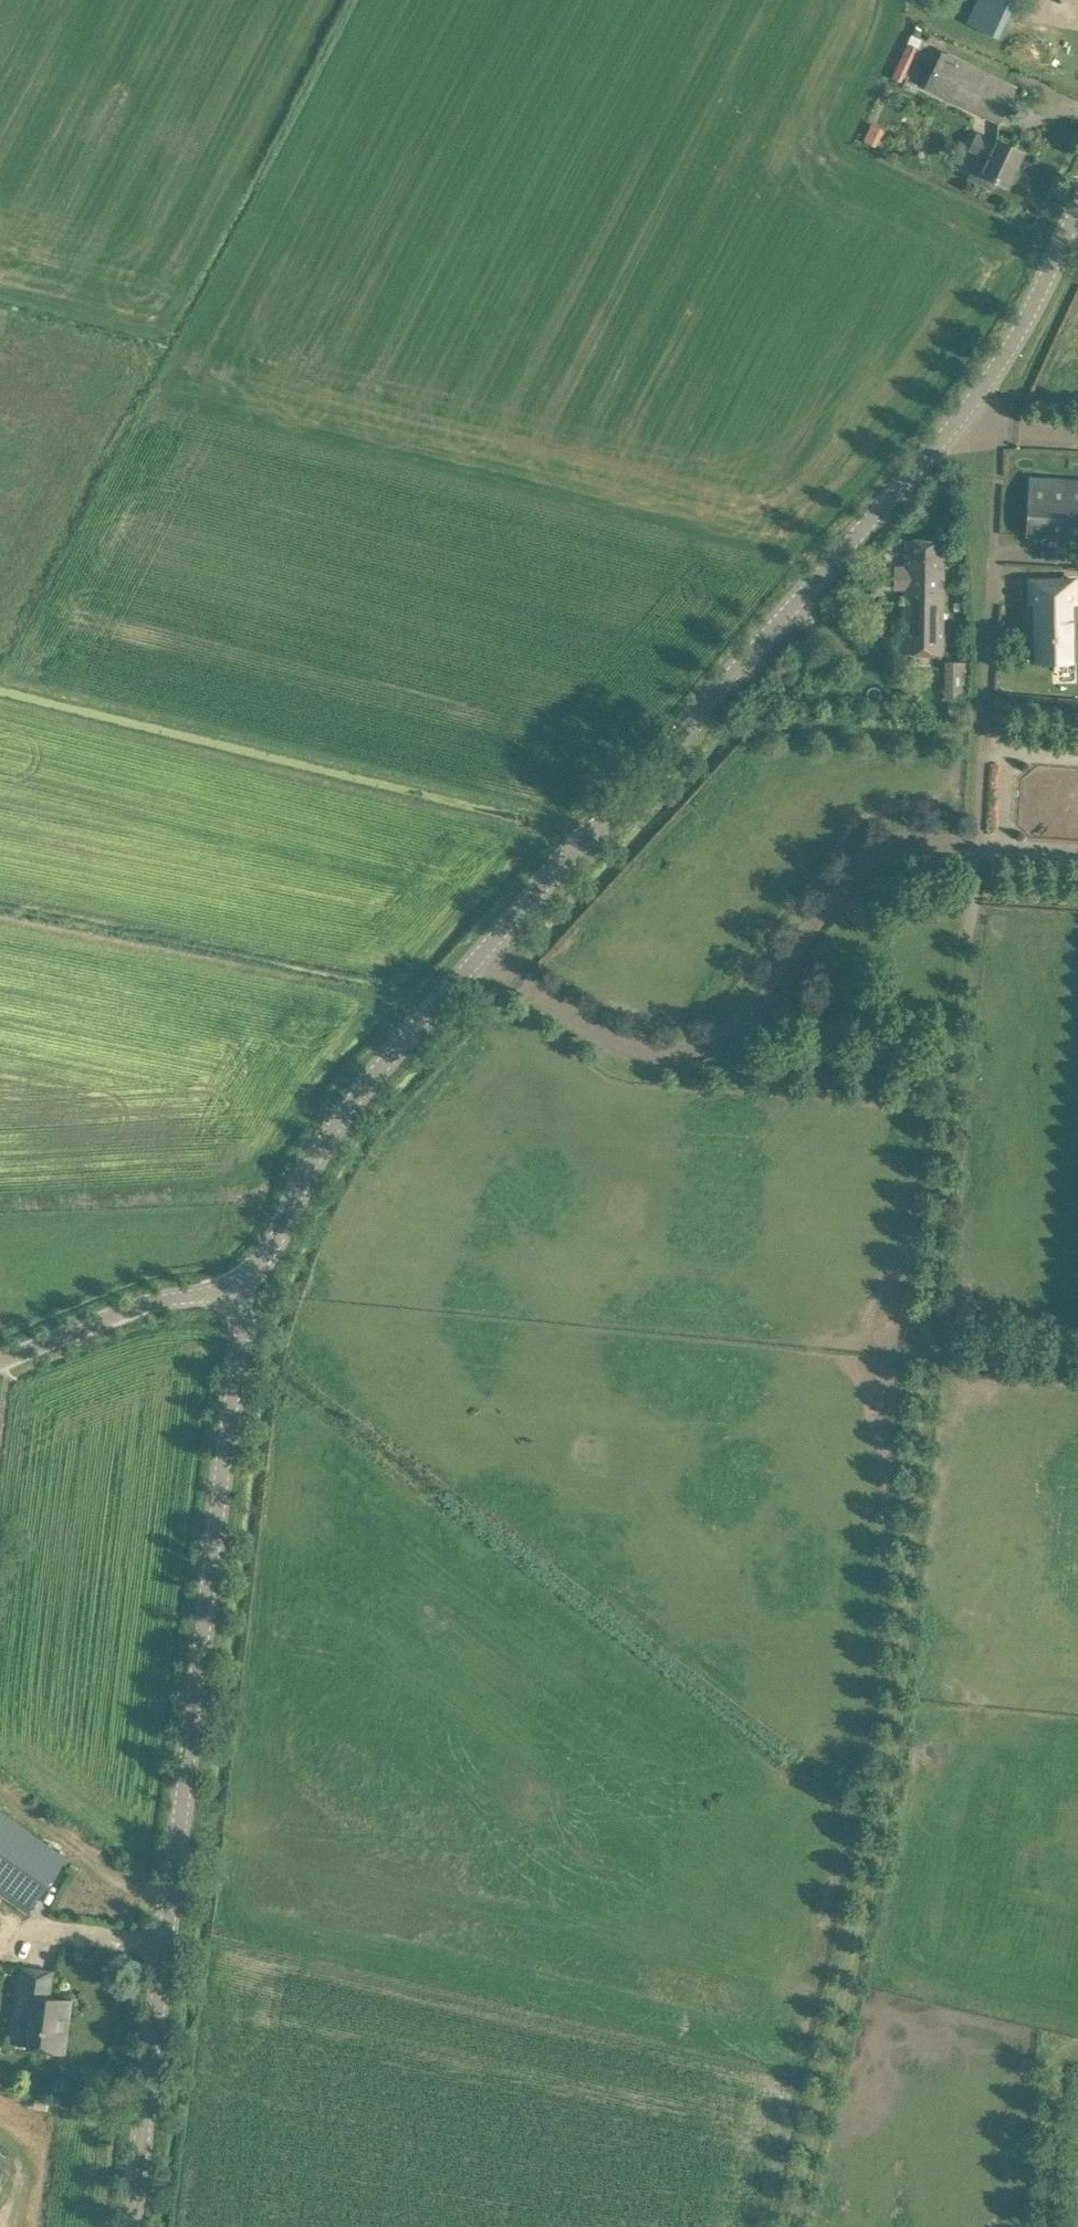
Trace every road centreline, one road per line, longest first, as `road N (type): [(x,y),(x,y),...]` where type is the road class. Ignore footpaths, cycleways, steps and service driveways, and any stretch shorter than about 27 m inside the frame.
road 1 (unclassified): [(253,1280),(318,1160),(401,1054),(942,454),(1004,365),(1077,221)]
road 2 (unclassified): [(135,2226),(253,1280)]
road 3 (unclassified): [(0,1363),(130,1308),(253,1280)]

